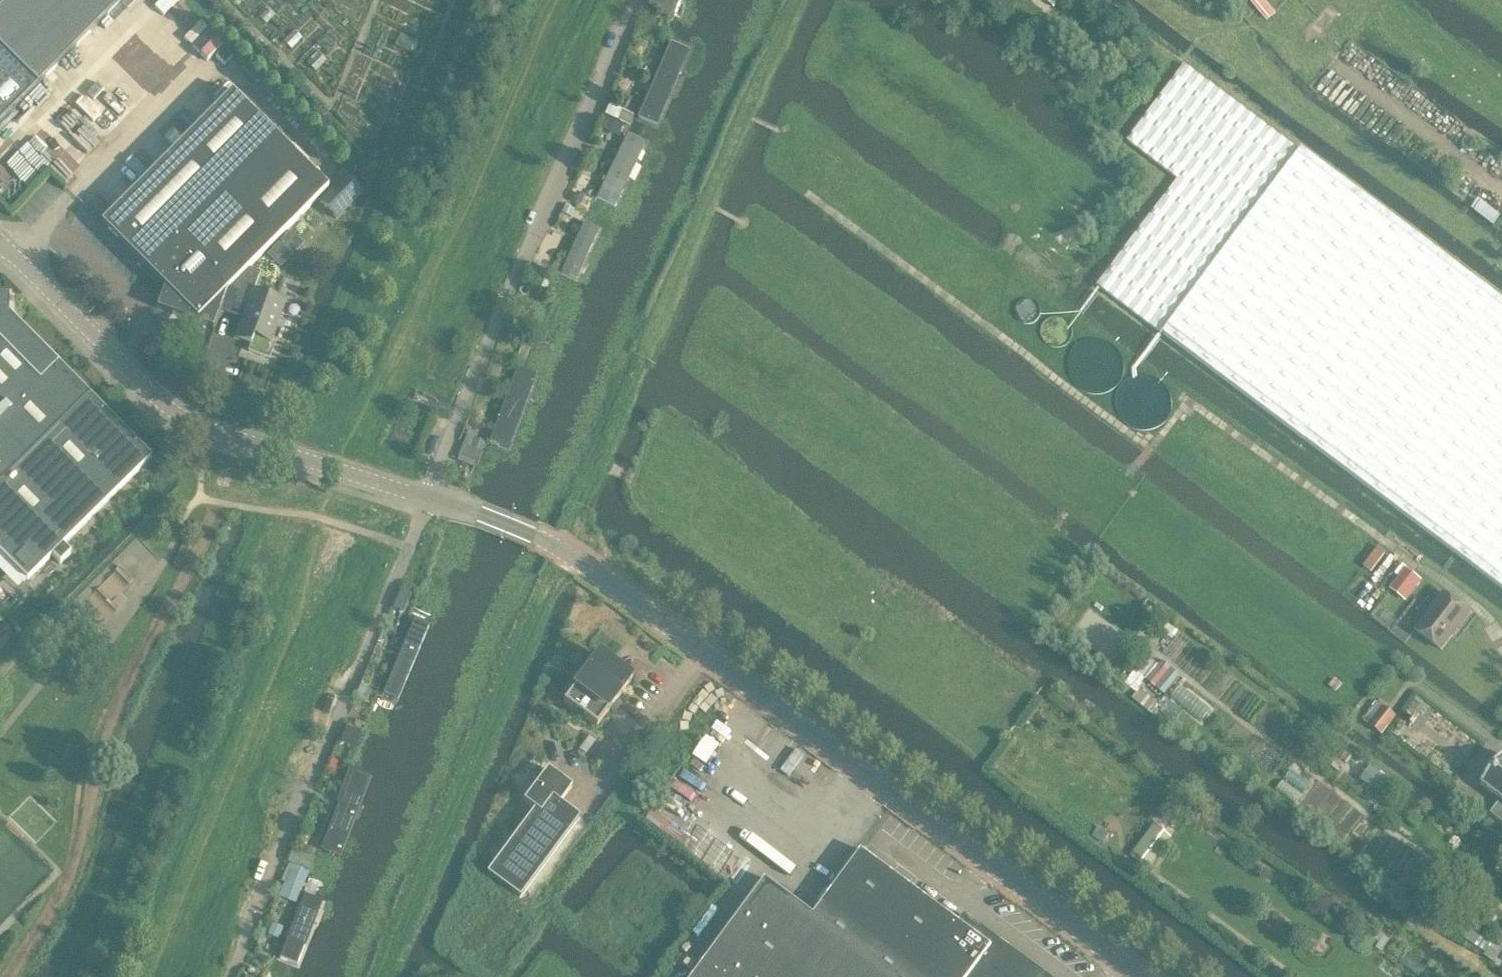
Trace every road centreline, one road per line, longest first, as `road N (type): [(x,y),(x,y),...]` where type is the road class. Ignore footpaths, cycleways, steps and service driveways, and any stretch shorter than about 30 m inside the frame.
road 1 (track): [(154,976),(308,606),(320,517),(557,0)]
road 2 (tertiary): [(1145,976),(555,546),(429,497)]
road 3 (residential): [(429,497),(638,0)]
road 4 (residential): [(230,976),(429,497)]
road 5 (tertiary): [(429,497),(179,416),(139,385),(0,241)]

